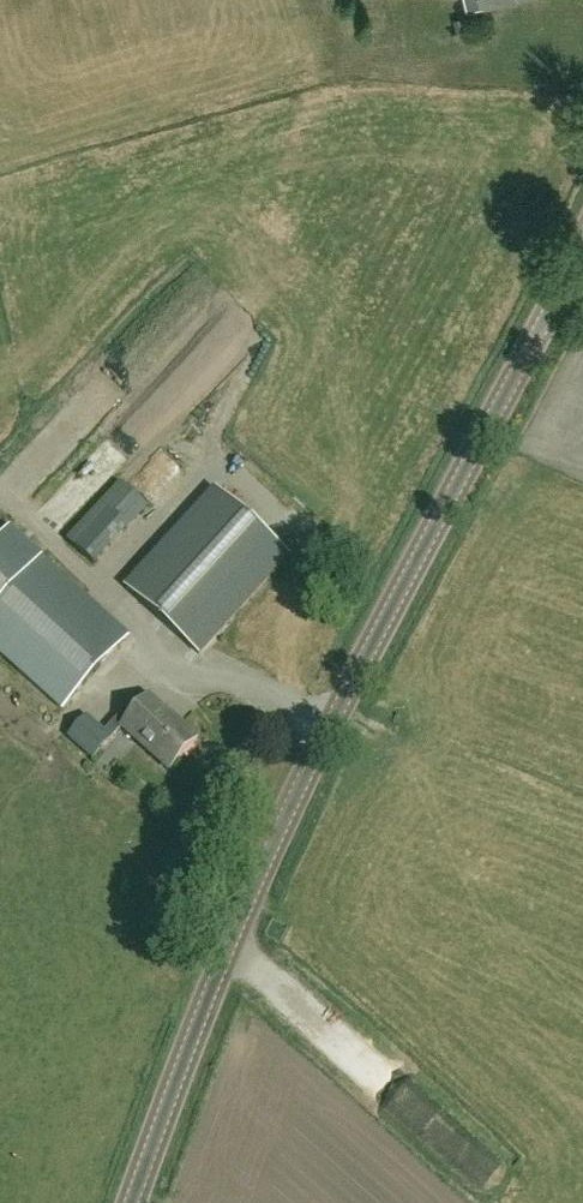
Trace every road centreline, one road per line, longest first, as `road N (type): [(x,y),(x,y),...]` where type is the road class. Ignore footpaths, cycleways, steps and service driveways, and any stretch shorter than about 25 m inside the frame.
road 1 (tertiary): [(137,1202),(264,870),(582,252)]

